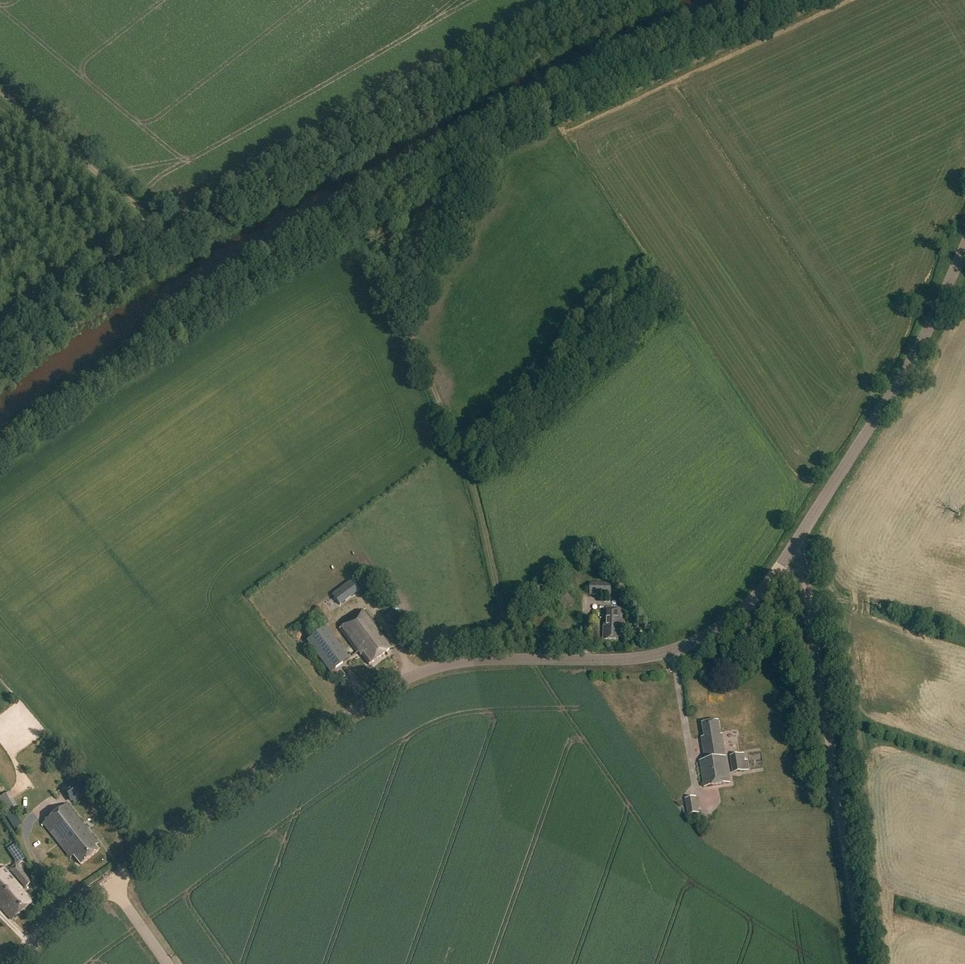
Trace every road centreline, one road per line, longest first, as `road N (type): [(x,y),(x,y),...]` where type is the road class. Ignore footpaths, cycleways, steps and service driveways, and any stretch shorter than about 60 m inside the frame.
road 1 (tertiary): [(112,885),(413,676),(469,660),(642,658),(696,640),(735,615),(790,553),(921,343),(964,243)]
road 2 (track): [(609,0),(167,238),(0,354)]
road 3 (track): [(507,659),(470,473),(393,294),(367,211)]
road 4 (track): [(861,963),(804,566),(790,553)]
road 5 (track): [(0,91),(167,238)]
road 6 (tertiary): [(17,963),(112,885)]

